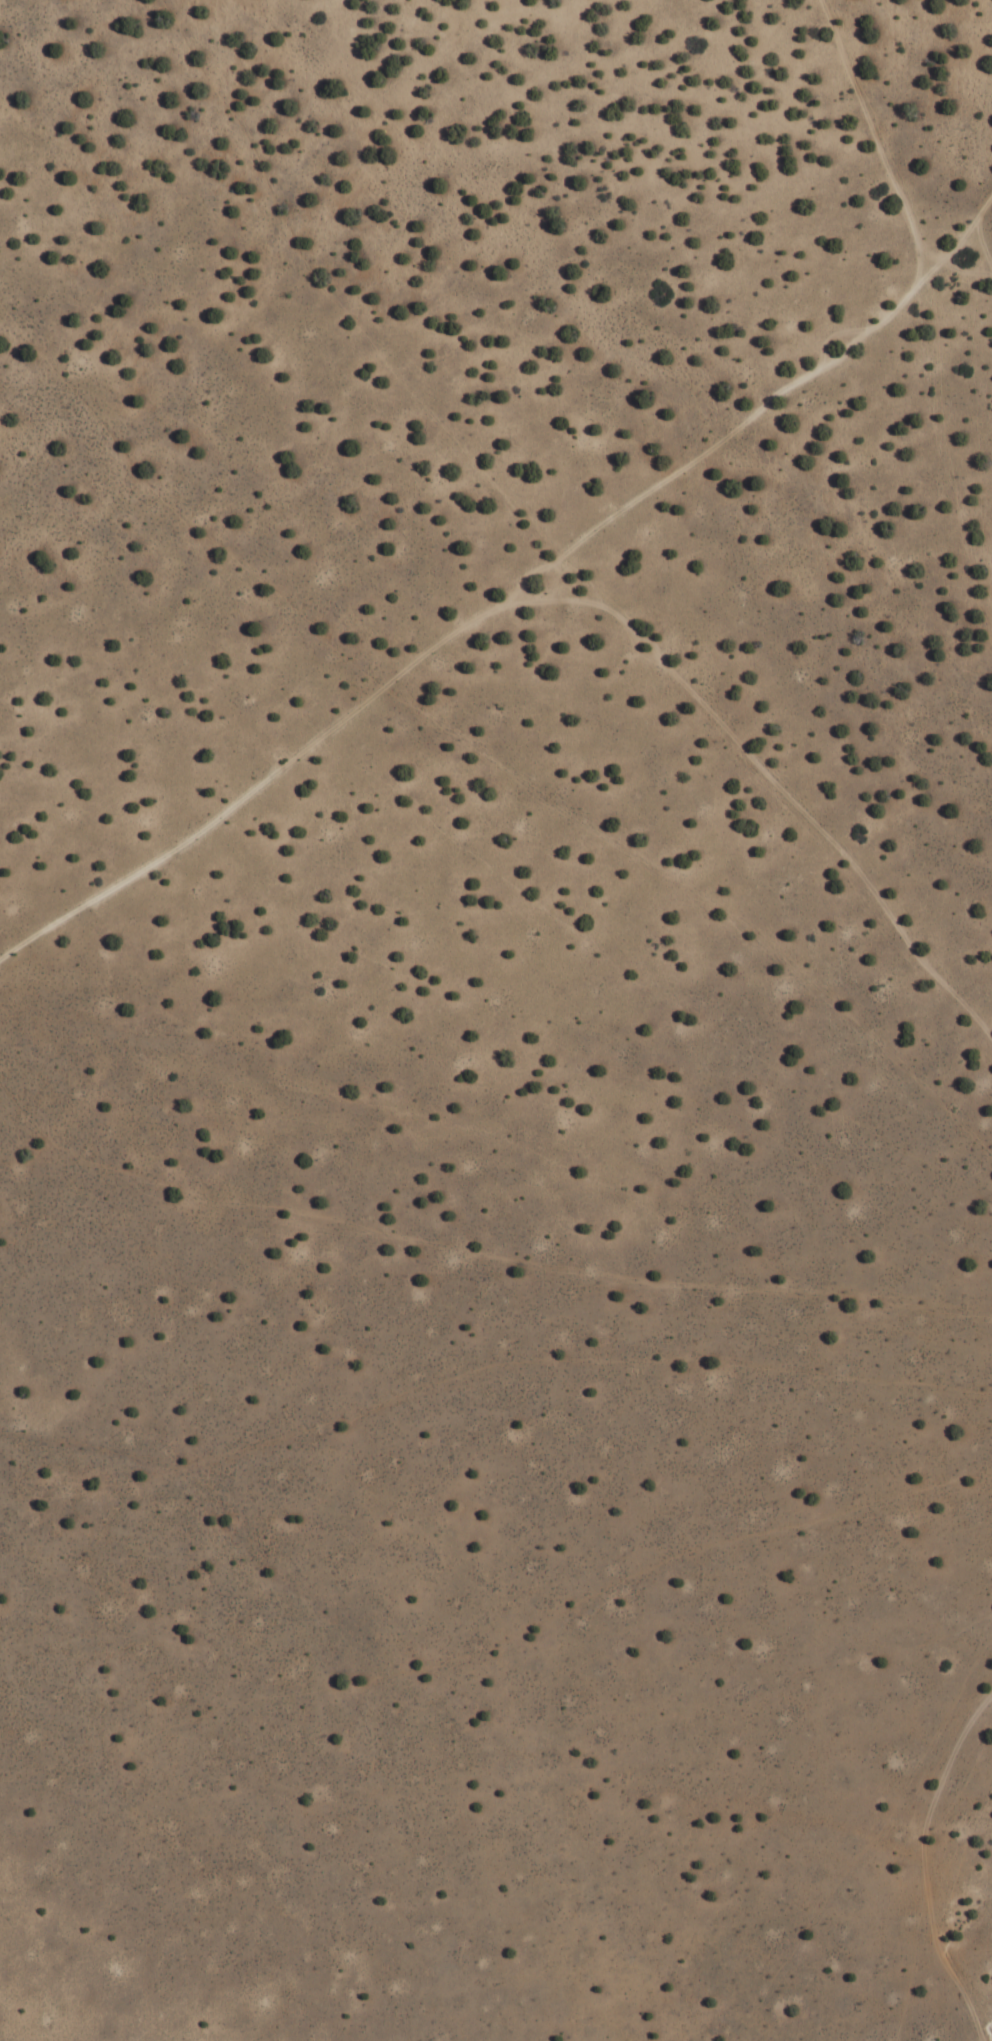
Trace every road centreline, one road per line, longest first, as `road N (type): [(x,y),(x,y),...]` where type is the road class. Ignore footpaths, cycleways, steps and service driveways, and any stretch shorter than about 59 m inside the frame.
road 1 (track): [(991,179),(935,243),(539,584),(0,955)]
road 2 (track): [(984,2040),(942,1947),(925,1876),(925,1834),(939,1790),(991,1705)]
road 3 (residential): [(791,0),(816,57),(883,289)]

